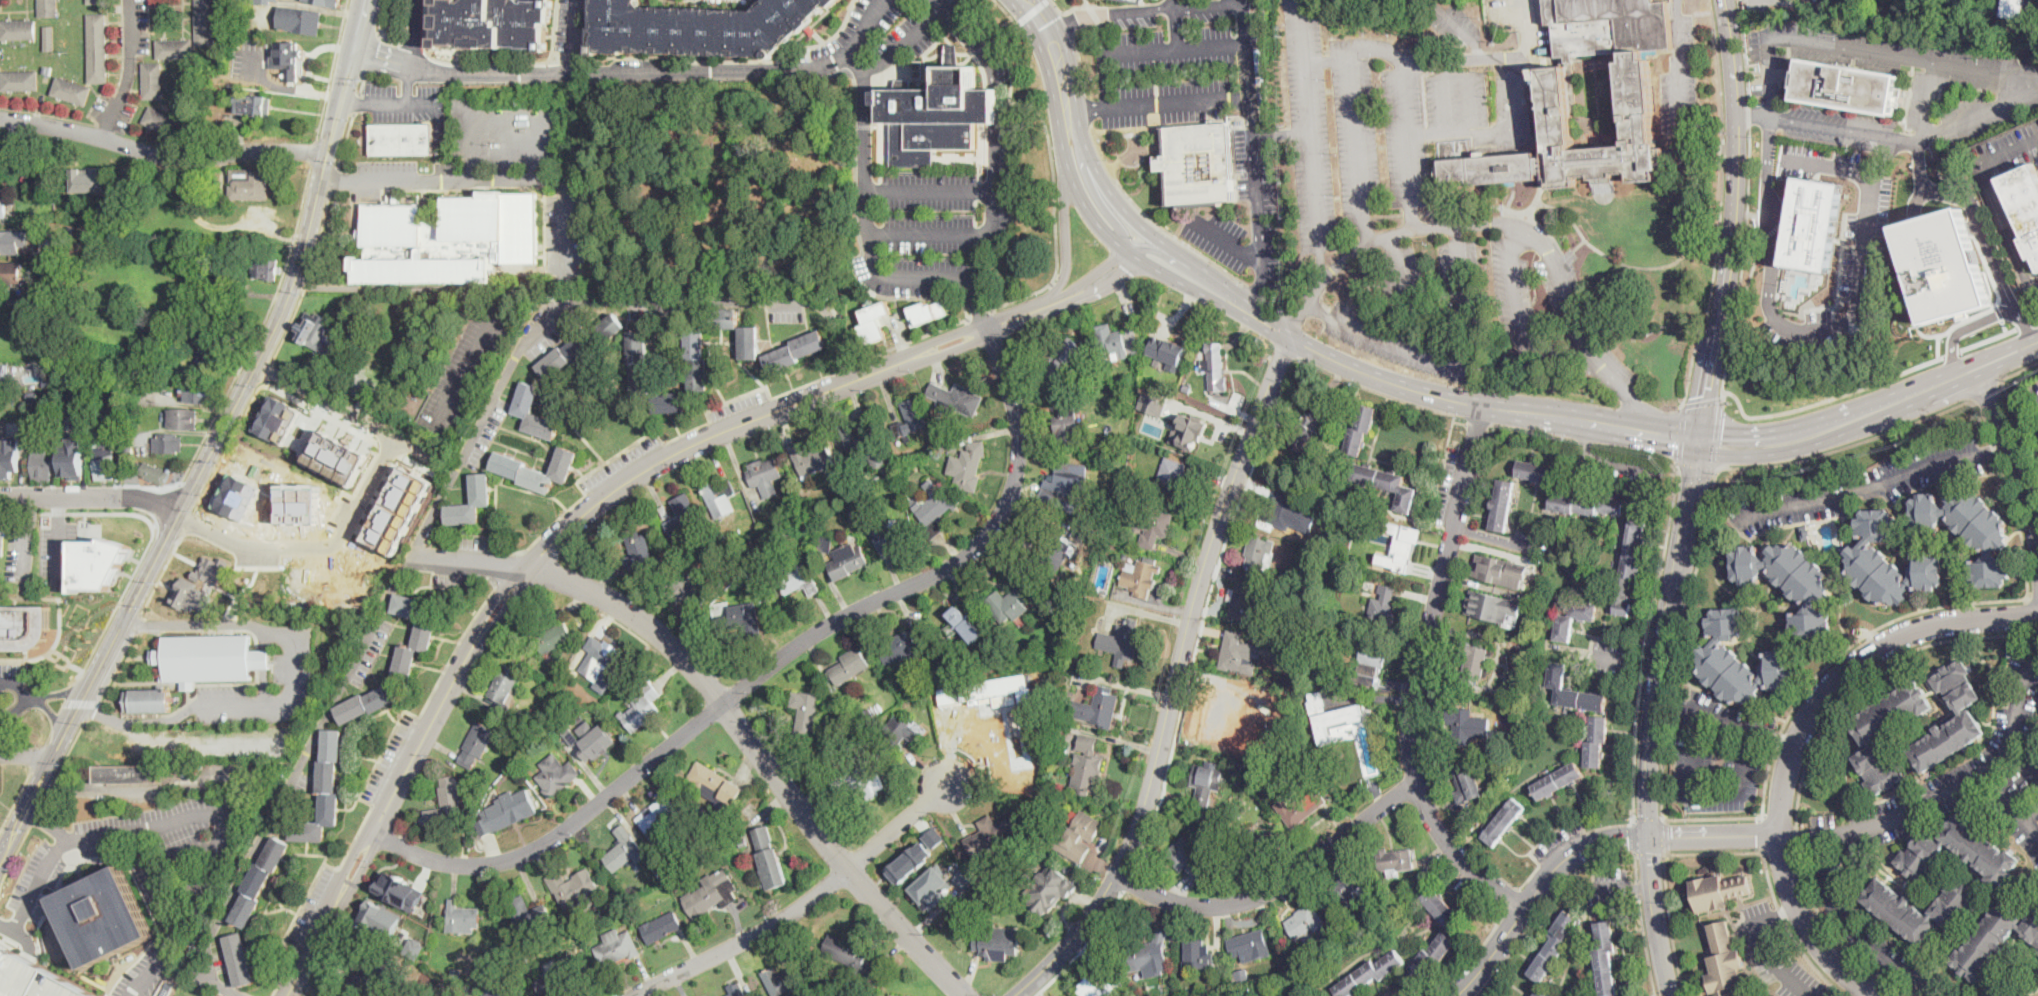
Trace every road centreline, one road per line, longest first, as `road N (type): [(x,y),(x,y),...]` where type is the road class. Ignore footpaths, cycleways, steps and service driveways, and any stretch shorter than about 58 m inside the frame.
road 1 (residential): [(287,995),(487,623),(580,517),(687,447),(1073,295),(1131,254)]
road 2 (residential): [(374,832),(455,863),(521,855),(561,833),(801,643),(963,559),(1007,505),(1020,457),(1015,404),(989,328)]
road 3 (primary): [(1287,341),(1411,396),(1724,456),(1825,441),(2012,360),(2021,348)]
road 4 (residential): [(966,995),(849,870),(689,661),(635,614),(556,574),(411,557)]
road 5 (residential): [(1015,995),(1089,919),(1142,818),(1215,529),(1287,341)]
road 6 (secondary): [(55,755),(286,305),(329,154)]
road 7 (residential): [(1878,995),(1824,948),(1783,874),(1784,781),(1799,737),(1839,676),(1864,654),(1937,625),(2037,612)]
road 8 (secondary): [(1700,454),(1659,666),(1649,776),(1651,854),(1673,995)]
road 9 (secondary): [(1723,0),(1735,117),(1732,213),(1700,454)]
road 10 (primary): [(1674,426),(1453,395),(1381,374),(1292,332)]
road 11 (residential): [(1458,995),(1543,882),(1577,852),(1651,836),(1778,835)]
road 12 (residential): [(1418,779),(1415,693),(1485,400)]
road 13 (residential): [(633,995),(798,909),(953,781)]
road 14 (primary): [(1060,77),(1063,158),(1106,233),(1287,341)]
road 15 (primary): [(2021,348),(1782,429),(1674,426)]
road 16 (residential): [(1778,835),(1867,831),(1982,775),(2013,748),(2037,653)]
road 17 (residential): [(1117,875),(1172,901),(1244,901),(1290,880),(1418,779)]
road 18 (residential): [(329,154),(173,157),(0,117)]
road 19 (primary): [(1250,304),(1113,196),(1080,137),(1060,77)]
road 20 (residential): [(172,525),(239,545),(320,546),(357,512),(395,436)]
road 21 (residential): [(258,364),(438,459)]
road 22 (residential): [(187,496),(0,497)]
road 23 (residential): [(1981,373),(2023,465),(2037,533)]
road 24 (residential): [(1526,906),(1452,846),(1418,779)]
road 25 (secondary): [(329,154),(367,0)]
road 26 (primary): [(1063,158),(1067,268),(1047,305)]
road 27 (residential): [(100,138),(124,95),(131,0)]
road 28 (primary): [(1131,254),(1090,188),(1080,137)]

